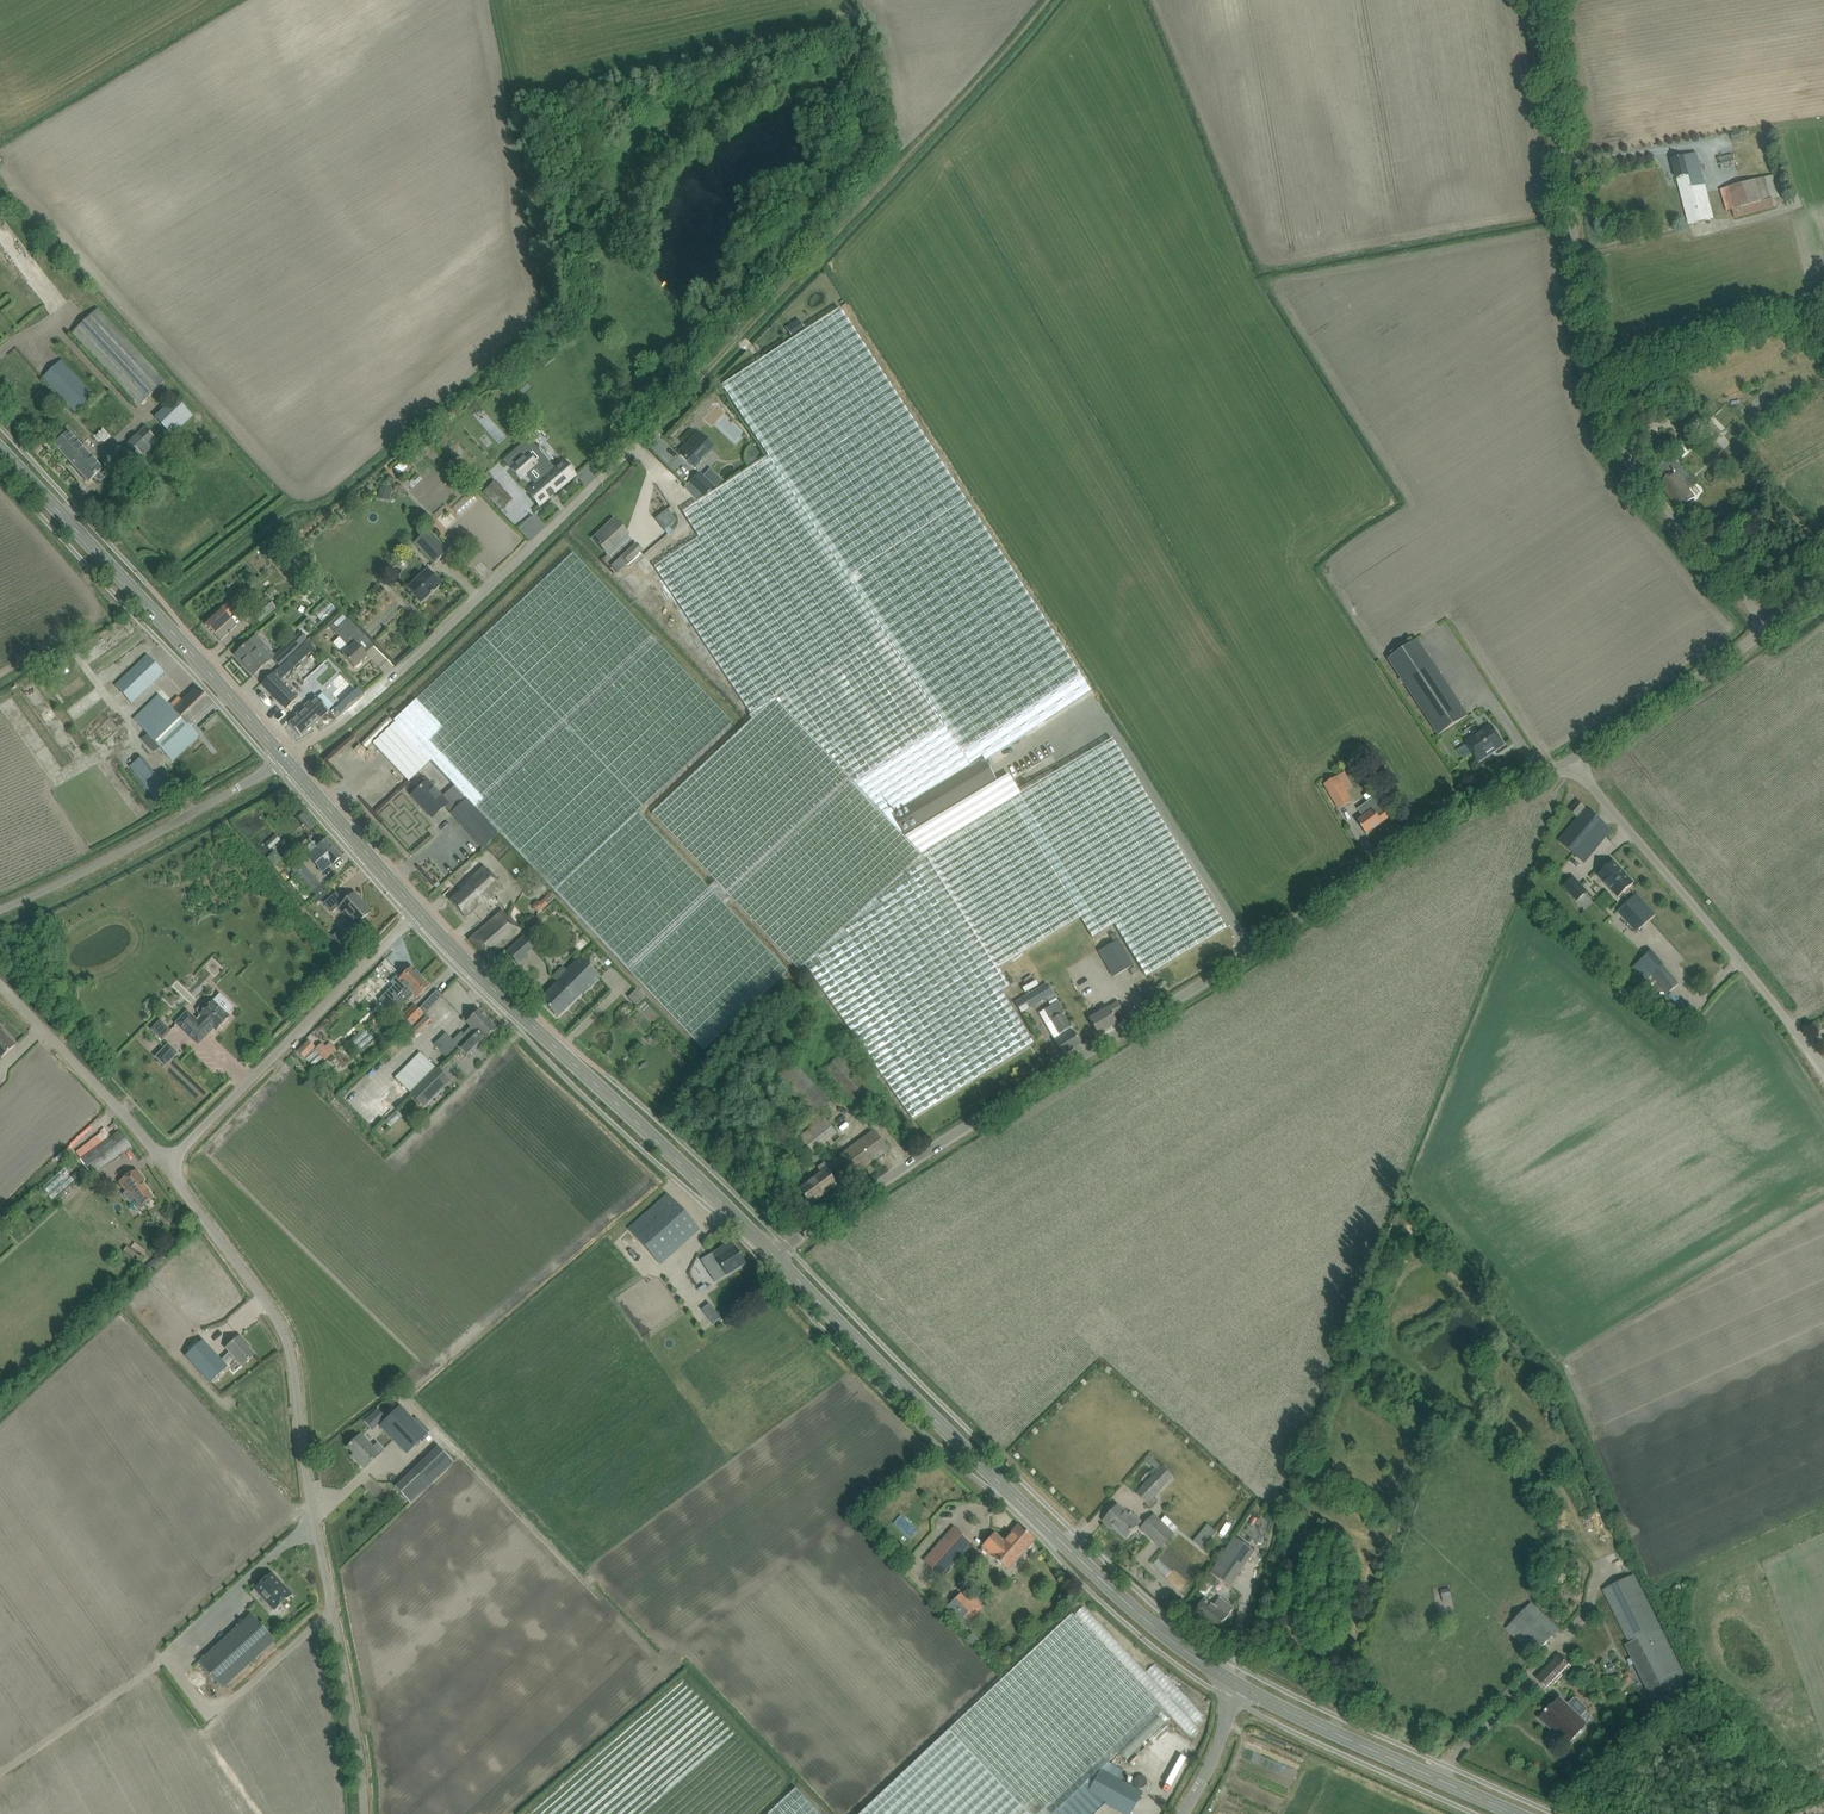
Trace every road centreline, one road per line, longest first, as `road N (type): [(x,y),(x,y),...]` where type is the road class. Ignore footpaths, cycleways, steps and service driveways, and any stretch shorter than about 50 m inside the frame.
road 1 (unclassified): [(775,1256),(963,1130),(1176,1005),(1456,809),(1572,757)]
road 2 (residential): [(364,1813),(288,1342),(167,1165)]
road 3 (unclassified): [(1769,627),(1634,476),(1600,402),(1535,0)]
road 4 (secondary): [(1239,1684),(1110,1587),(775,1256)]
road 5 (secondary): [(775,1256),(418,911)]
road 6 (unclassified): [(284,760),(419,653),(642,440)]
road 7 (secondary): [(284,760),(0,449)]
road 8 (residential): [(1823,1070),(1572,757)]
road 9 (unclassified): [(167,1165),(418,911)]
road 10 (unclassified): [(0,912),(111,862),(284,760)]
road 11 (secondary): [(1516,1813),(1239,1684)]
road 12 (unclassified): [(167,1165),(0,986)]
road 13 (unclassified): [(1572,757),(1769,627)]
road 14 (secondary): [(418,911),(284,760)]
road 15 (track): [(0,1217),(116,1108)]
road 16 (unclassified): [(1180,1813),(1239,1684)]

